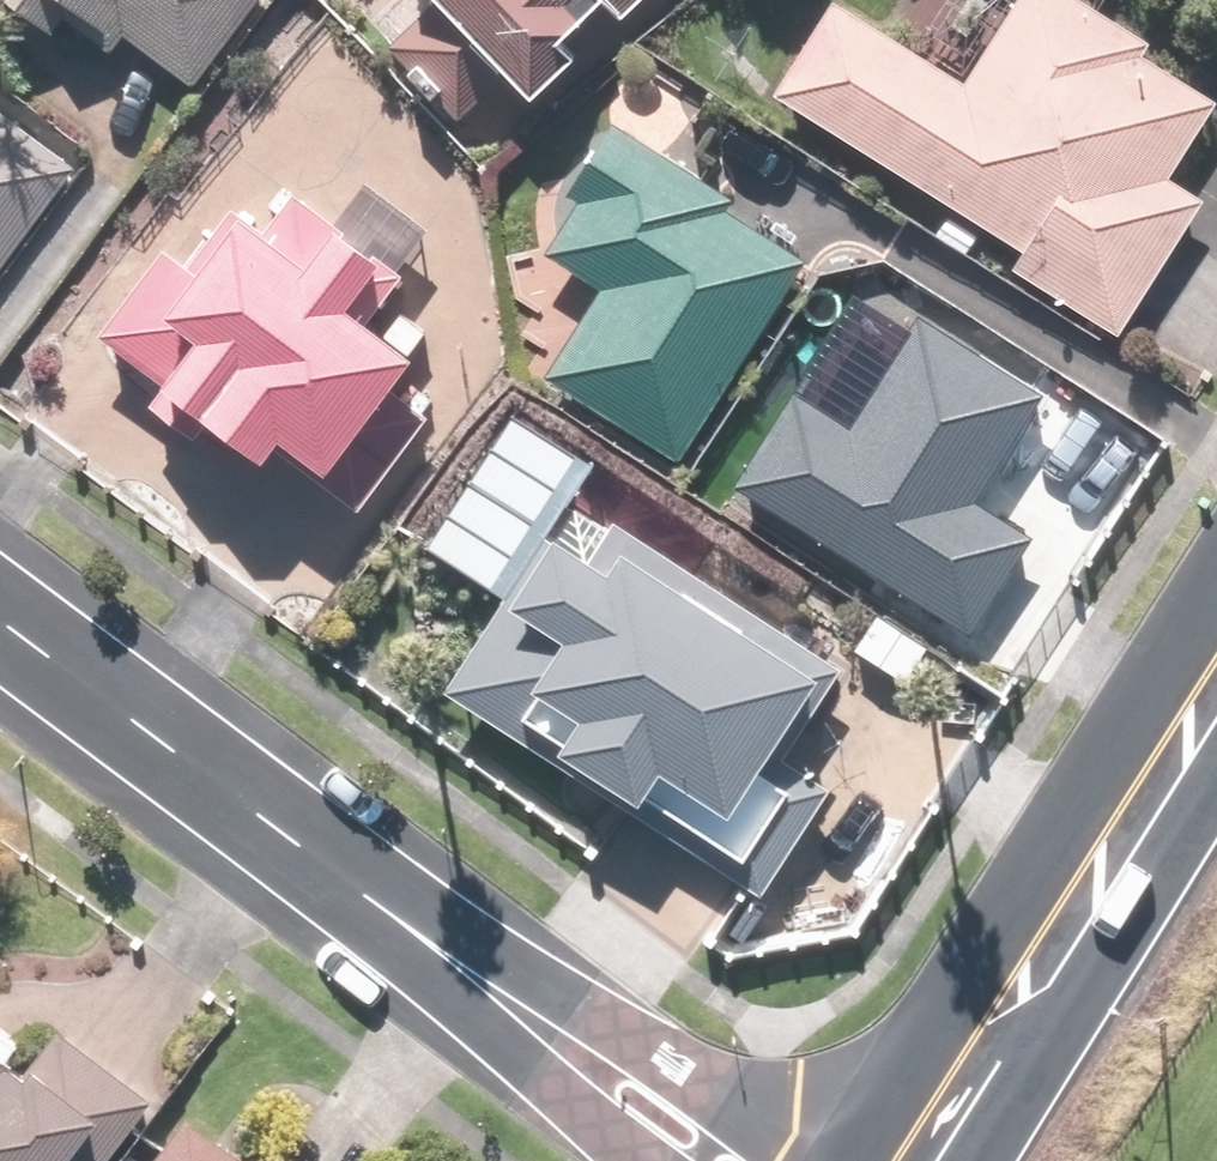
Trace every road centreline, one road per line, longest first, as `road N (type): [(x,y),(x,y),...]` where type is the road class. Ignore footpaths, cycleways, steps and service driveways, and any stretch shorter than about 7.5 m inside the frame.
road 1 (secondary): [(1216,650),(894,1160)]
road 2 (residential): [(0,622),(472,978)]
road 3 (residential): [(472,978),(605,1015),(853,1160)]
road 4 (residential): [(634,1160),(536,1086),(472,978)]

